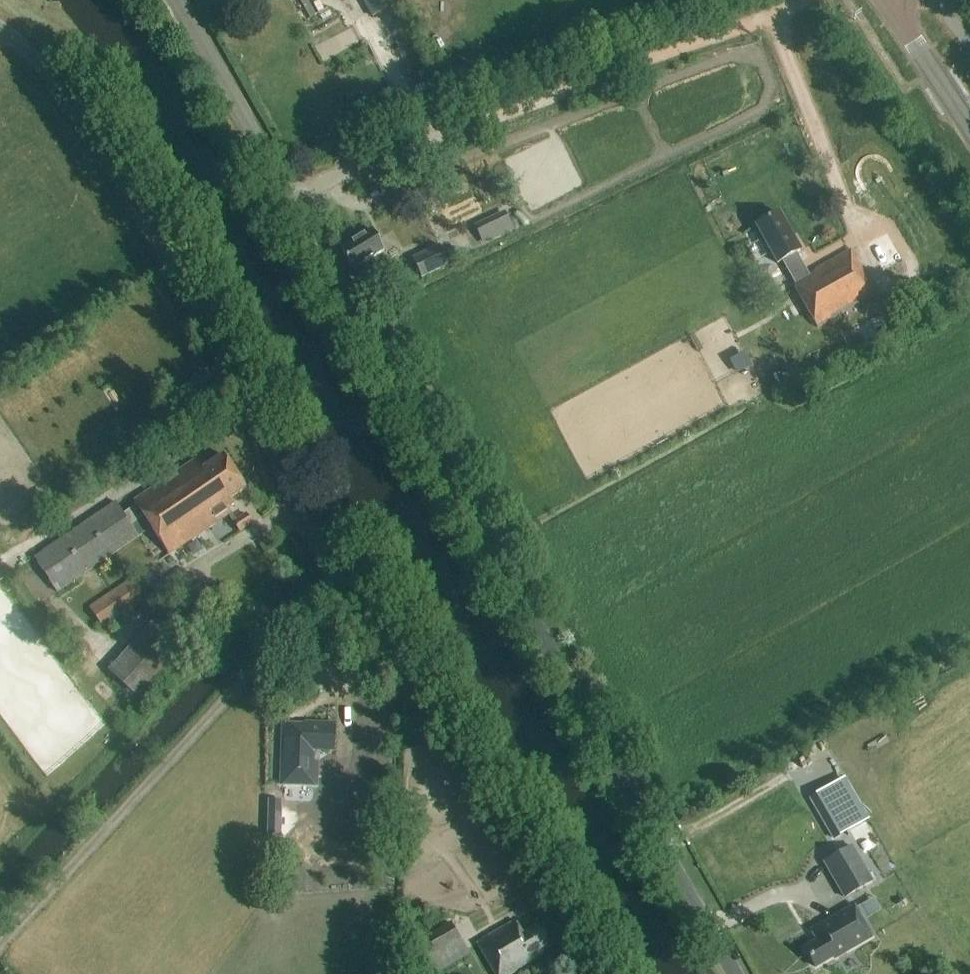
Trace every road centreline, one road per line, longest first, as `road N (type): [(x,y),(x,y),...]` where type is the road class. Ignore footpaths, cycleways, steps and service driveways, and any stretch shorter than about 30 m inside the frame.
road 1 (unclassified): [(577,973),(383,643),(365,639),(332,595),(241,391),(72,112),(0,37)]
road 2 (unclassified): [(736,973),(288,196)]
road 3 (track): [(426,143),(768,18)]
road 4 (unclassified): [(288,196),(176,0)]
road 5 (track): [(768,18),(839,193)]
road 6 (tertiary): [(969,129),(886,0)]
road 7 (unclassified): [(288,196),(426,143)]

